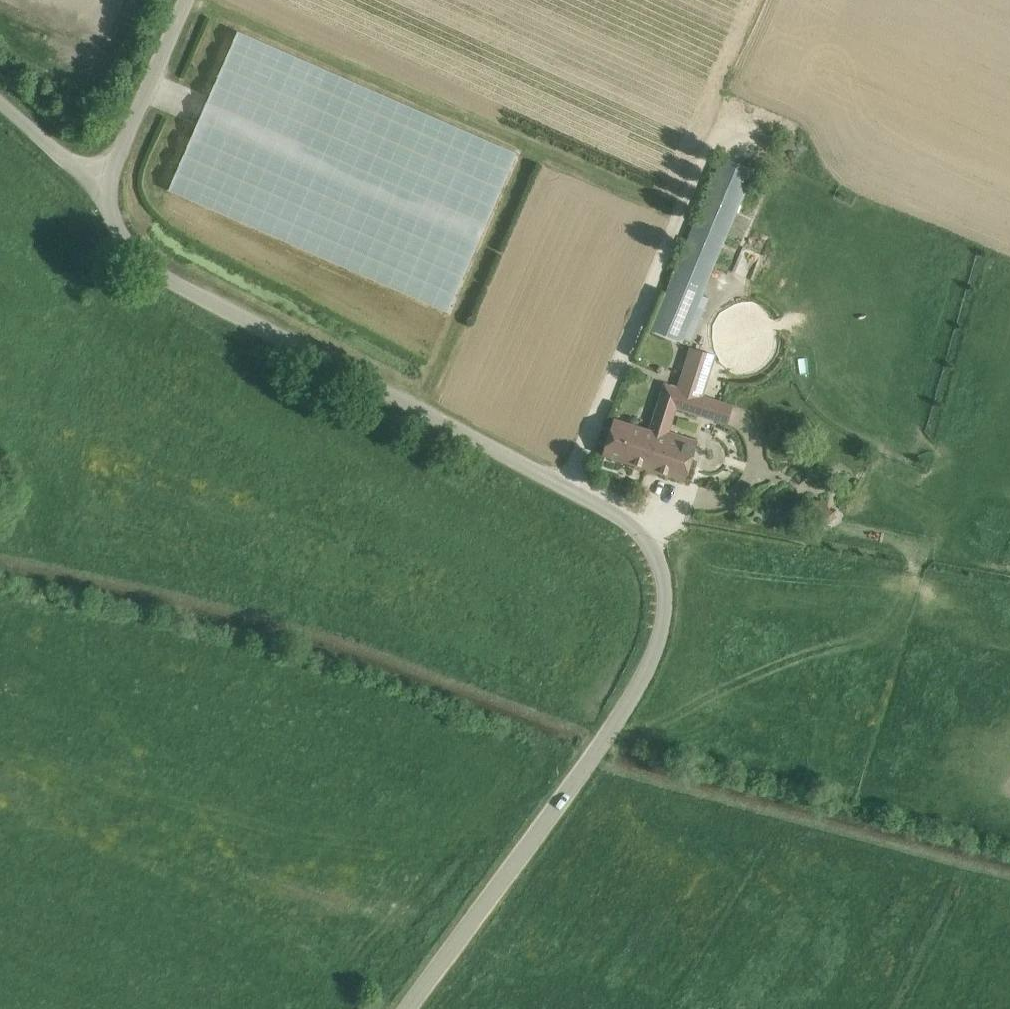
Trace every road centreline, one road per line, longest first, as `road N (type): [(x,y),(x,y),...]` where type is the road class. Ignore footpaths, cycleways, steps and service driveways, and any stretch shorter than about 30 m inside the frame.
road 1 (unclassified): [(408,1008),(642,679),(664,609),(655,567),(621,521),(162,276),(120,238),(97,190)]
road 2 (track): [(607,734),(239,619),(0,564)]
road 3 (track): [(591,759),(1009,871)]
road 4 (unclassified): [(97,190),(187,0)]
road 5 (unclassified): [(97,190),(0,102)]

